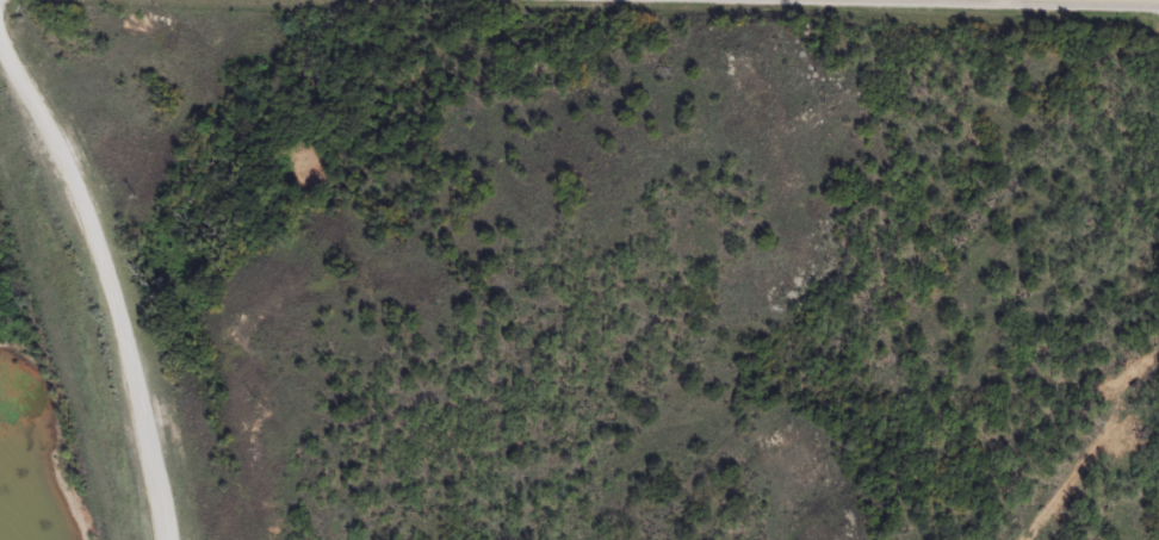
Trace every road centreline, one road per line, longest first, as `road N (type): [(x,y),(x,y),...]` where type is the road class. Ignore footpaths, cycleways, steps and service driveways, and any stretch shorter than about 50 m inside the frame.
road 1 (residential): [(164,539),(154,461),(104,259),(0,27)]
road 2 (tertiary): [(1158,5),(962,0)]

